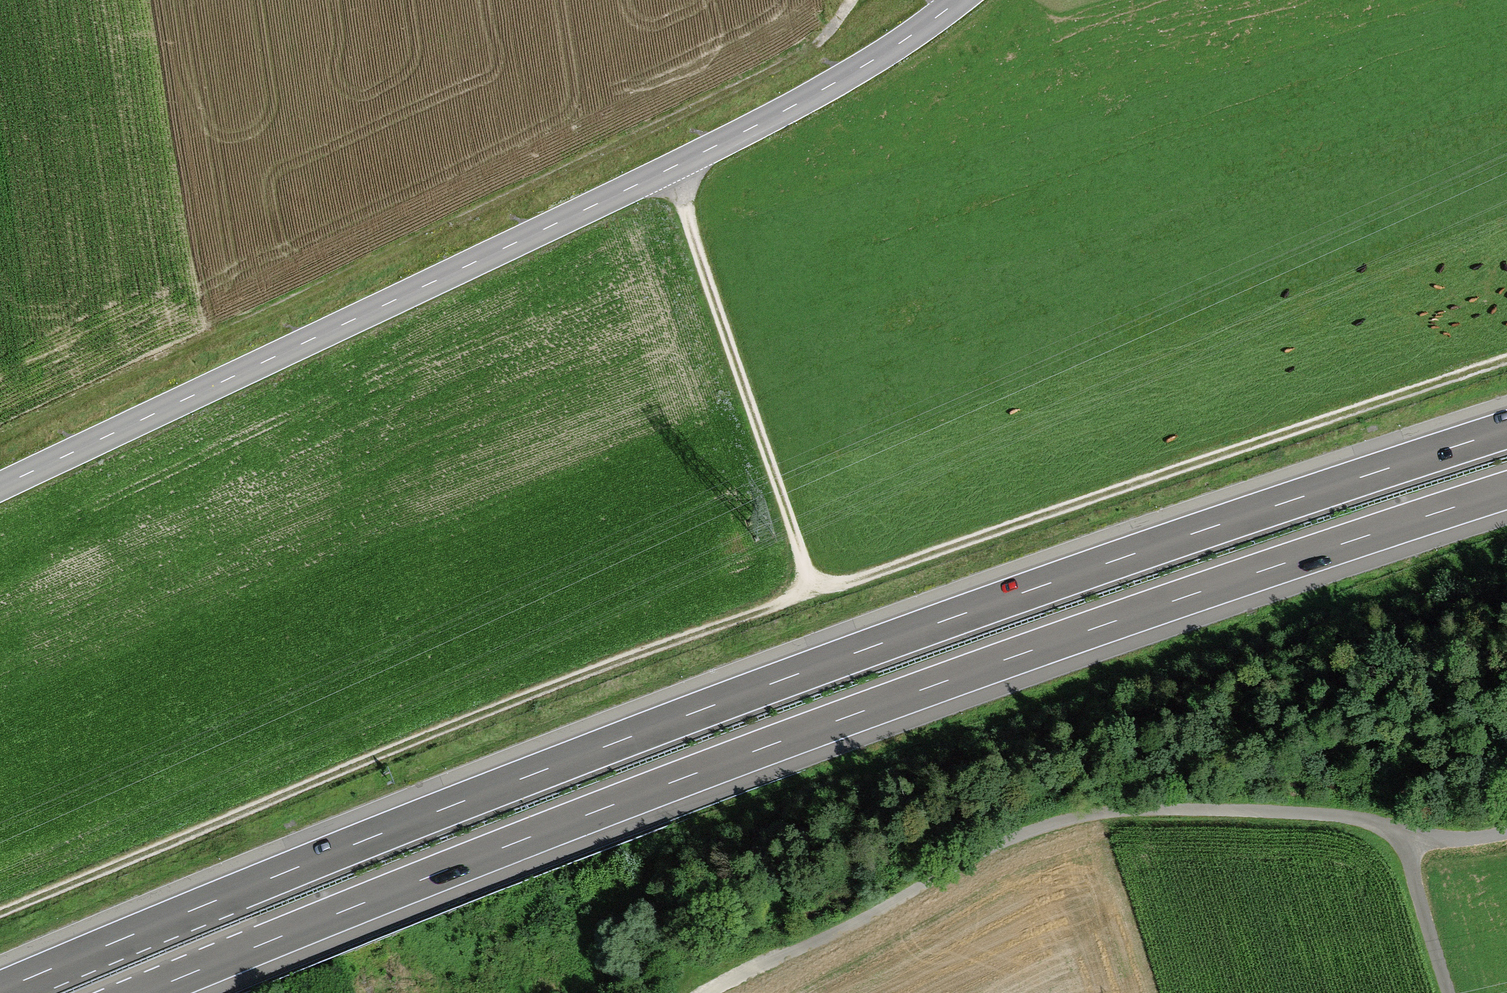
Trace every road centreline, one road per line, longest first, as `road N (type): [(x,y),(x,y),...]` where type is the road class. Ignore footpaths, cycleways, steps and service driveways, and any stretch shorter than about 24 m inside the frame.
road 1 (motorway): [(1506,430),(770,684),(0,991)]
road 2 (motorway): [(144,992),(785,740),(1506,490)]
road 3 (tertiary): [(959,0),(872,61),(750,128),(0,487)]
road 4 (track): [(0,440),(777,68),(822,38),(851,0)]
road 5 (track): [(813,591),(505,705),(0,914)]
road 6 (track): [(708,992),(967,859),(1064,820),(1161,809),(1325,815),(1460,839),(1506,832)]
road 7 (track): [(1506,359),(813,591)]
road 8 (track): [(671,168),(813,591)]

